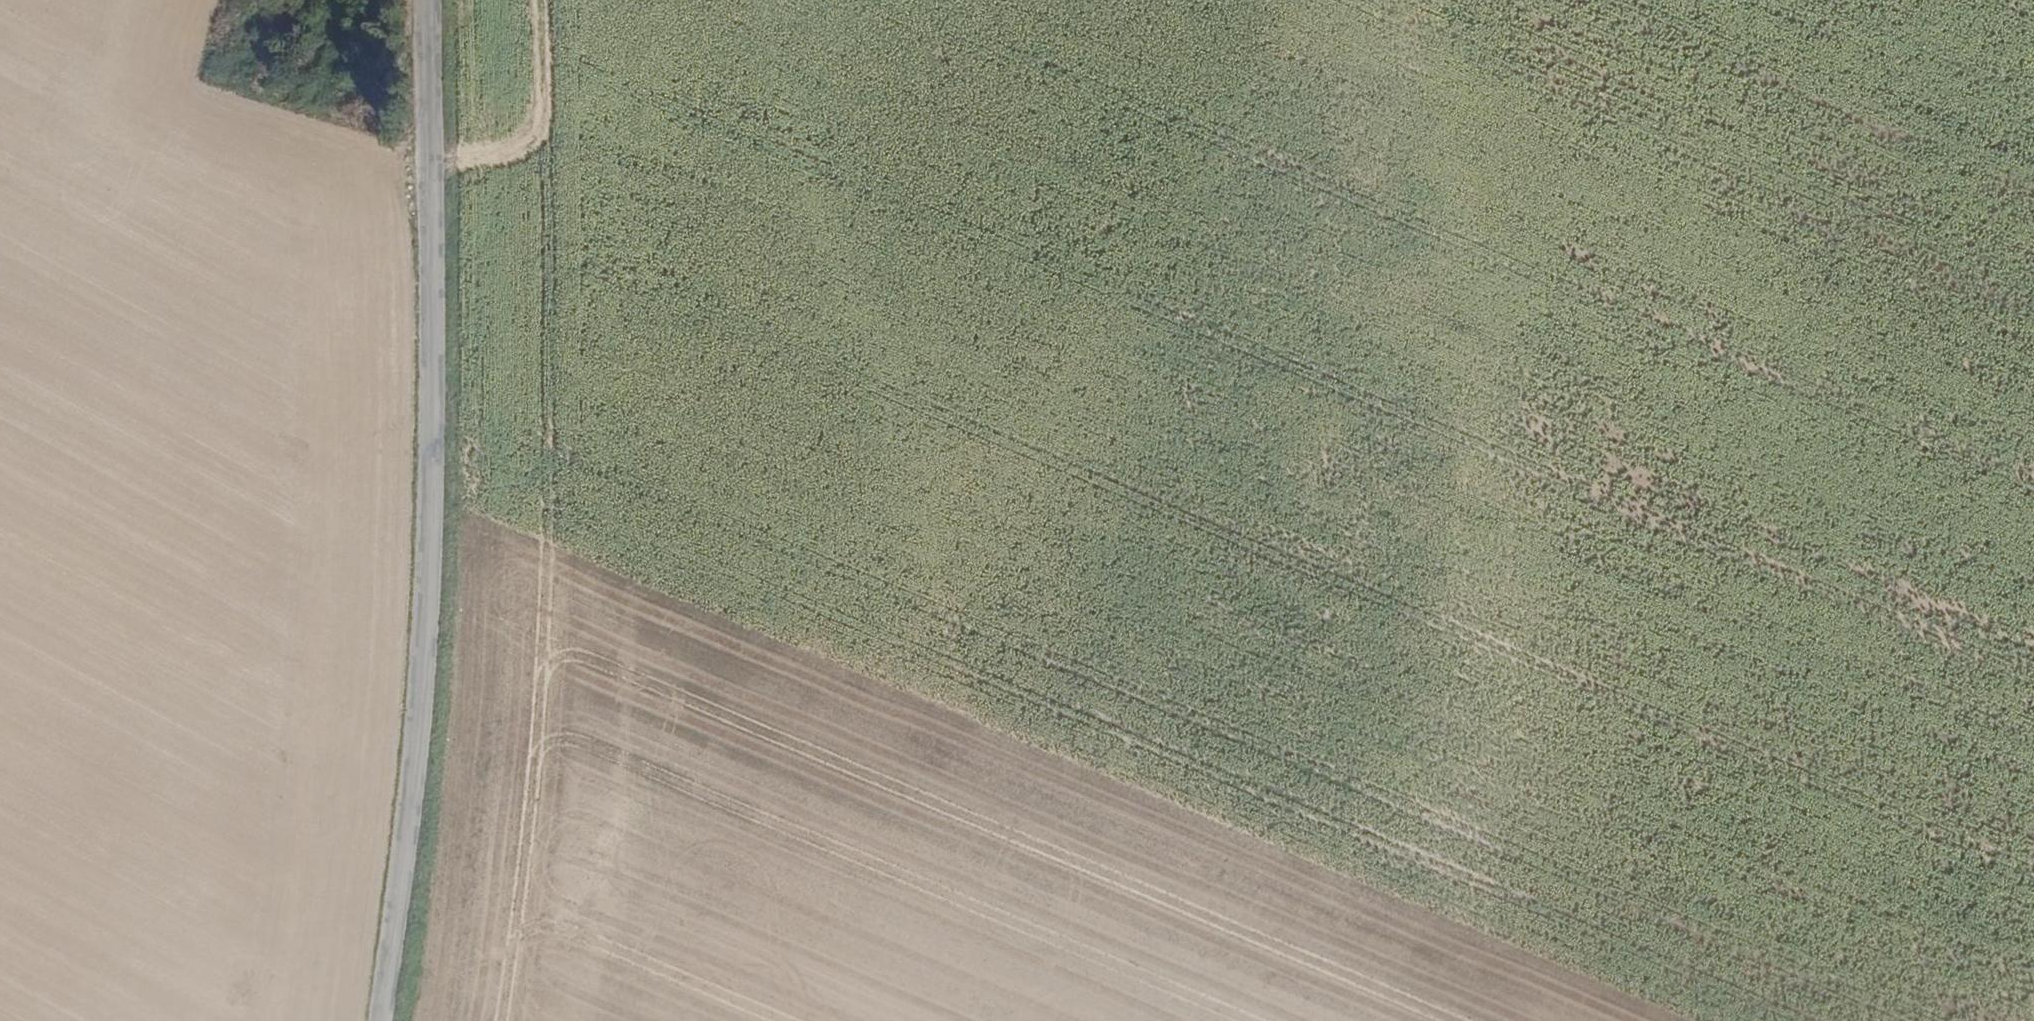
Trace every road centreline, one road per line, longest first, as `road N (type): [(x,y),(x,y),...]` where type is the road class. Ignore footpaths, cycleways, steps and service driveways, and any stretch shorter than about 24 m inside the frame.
road 1 (tertiary): [(381,1020),(421,705),(428,558),(429,0)]
road 2 (track): [(431,163),(511,150),(536,133),(544,104),(541,0)]

